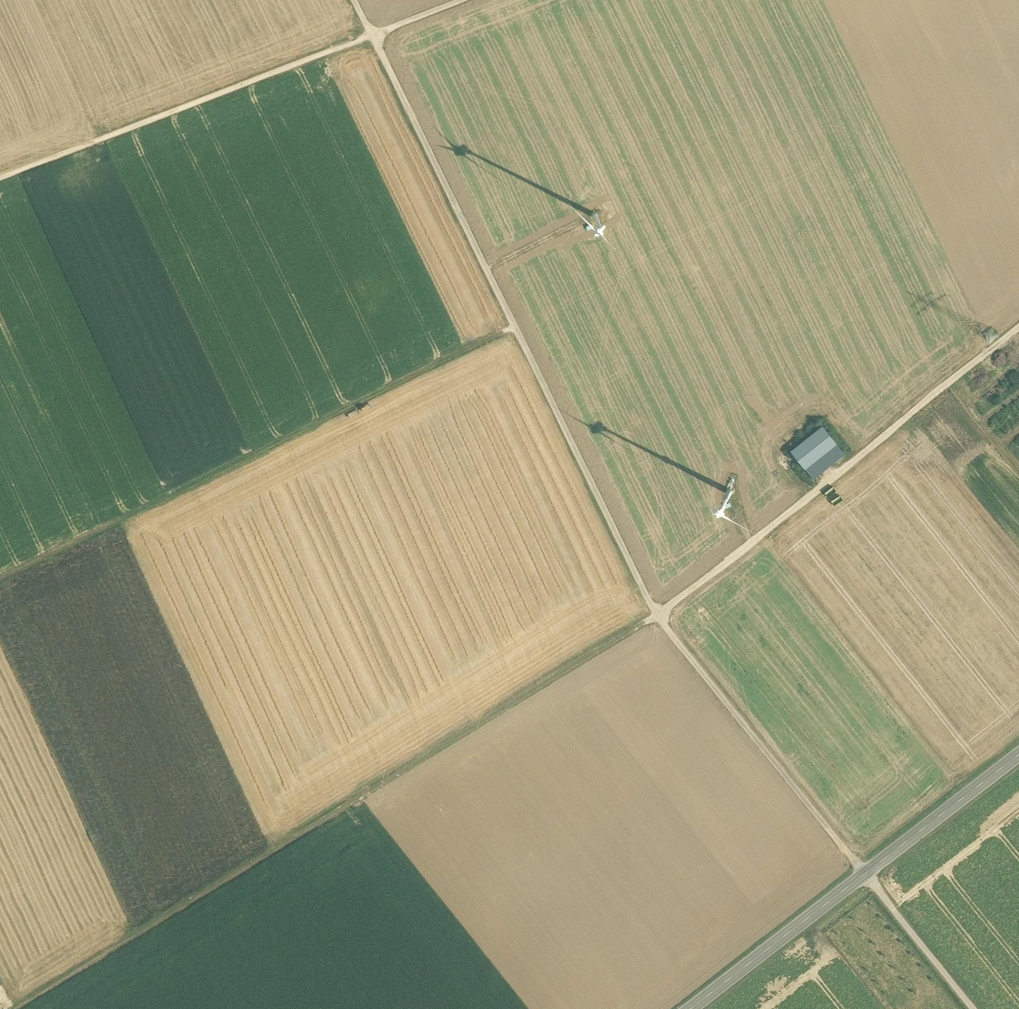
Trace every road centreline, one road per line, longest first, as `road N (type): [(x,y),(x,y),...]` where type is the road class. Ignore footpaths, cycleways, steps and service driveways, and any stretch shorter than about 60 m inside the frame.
road 1 (track): [(355,0),(657,617),(863,875)]
road 2 (track): [(657,617),(15,1008)]
road 3 (track): [(515,327),(0,581)]
road 4 (secondary): [(1018,755),(695,1008)]
road 5 (track): [(0,179),(373,36)]
road 6 (track): [(1018,331),(758,538)]
road 7 (track): [(972,1008),(863,875)]

